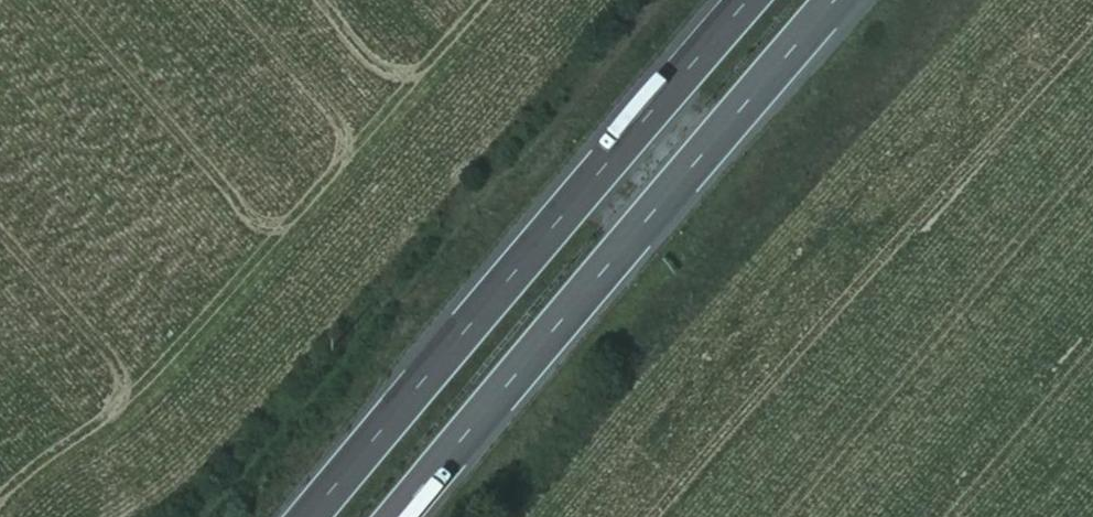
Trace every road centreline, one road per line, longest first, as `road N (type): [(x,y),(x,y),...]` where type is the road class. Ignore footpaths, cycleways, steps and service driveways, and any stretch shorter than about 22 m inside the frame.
road 1 (motorway): [(397,516),(836,0)]
road 2 (motorway): [(732,0),(295,516)]

